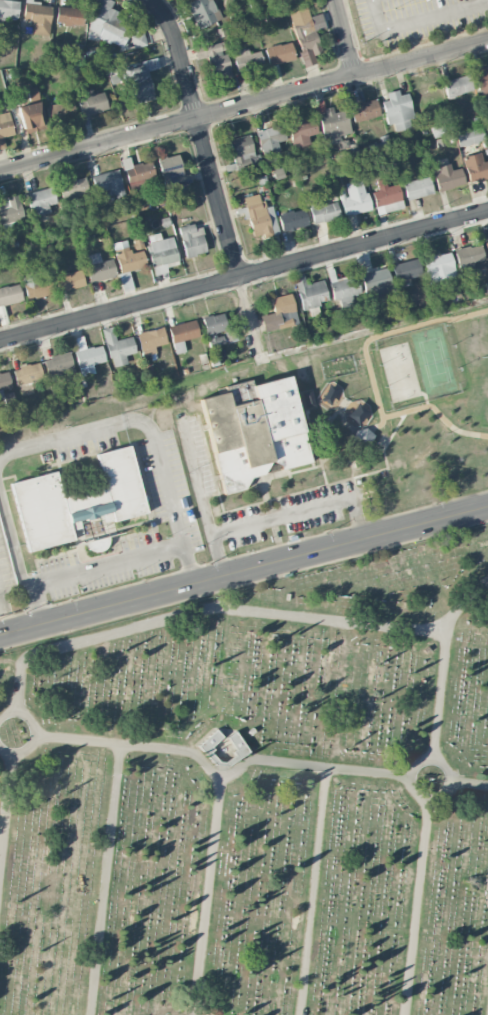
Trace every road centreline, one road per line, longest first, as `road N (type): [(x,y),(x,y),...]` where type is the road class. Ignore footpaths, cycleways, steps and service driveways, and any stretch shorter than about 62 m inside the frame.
road 1 (residential): [(487,211),(0,341)]
road 2 (residential): [(487,41),(0,171)]
road 3 (secondary): [(487,506),(0,635)]
road 4 (residential): [(237,278),(174,35),(147,0)]

